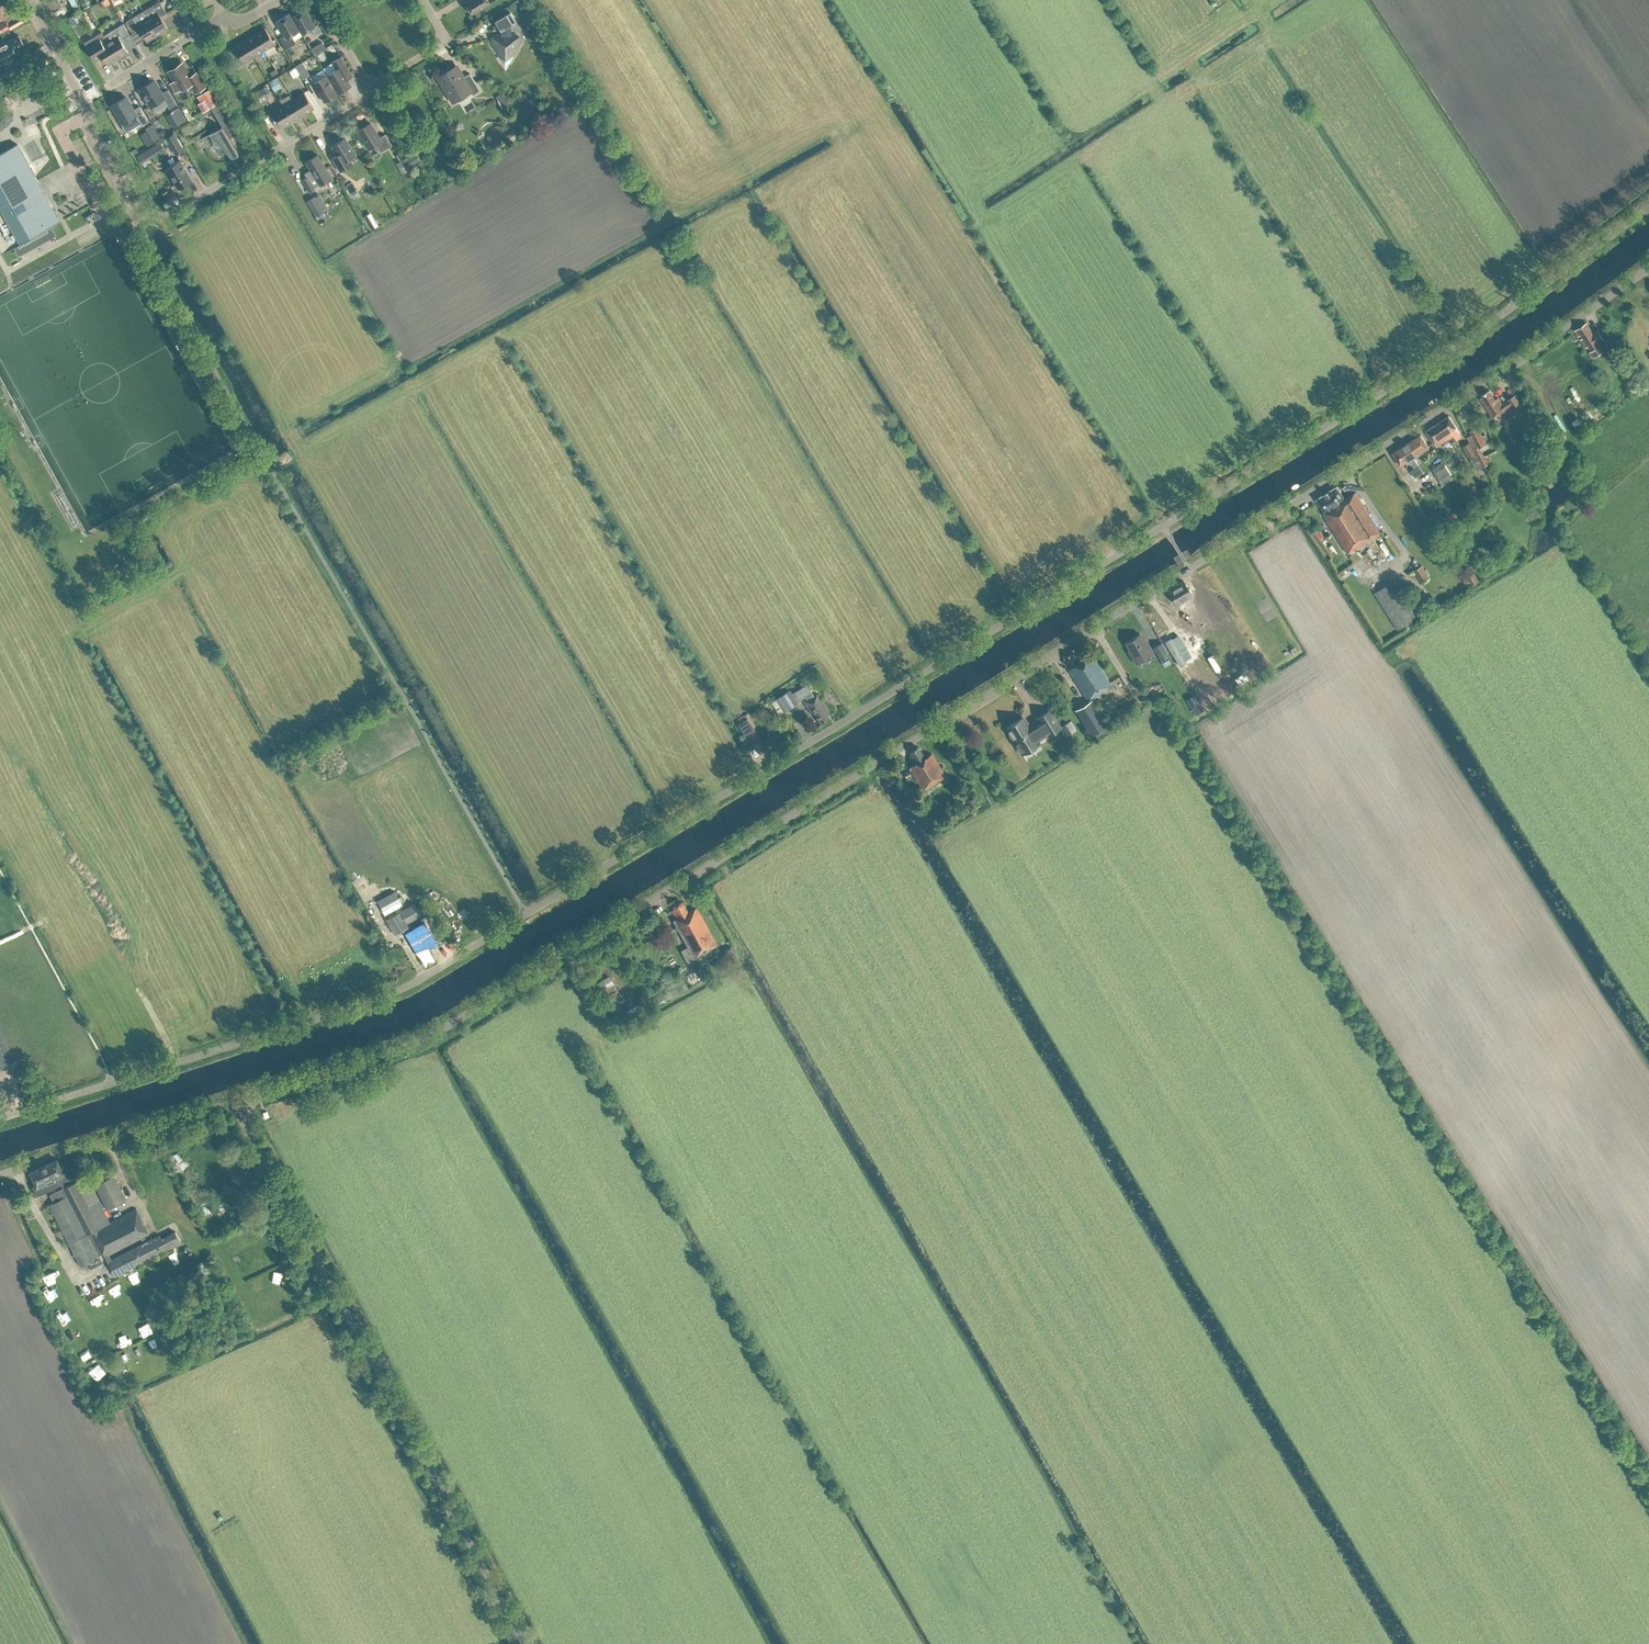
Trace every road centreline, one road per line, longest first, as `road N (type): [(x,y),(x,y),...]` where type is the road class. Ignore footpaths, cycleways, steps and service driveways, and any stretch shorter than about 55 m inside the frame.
road 1 (unclassified): [(0,1118),(394,992),(1472,335),(1648,207)]
road 2 (unclassified): [(239,1100),(425,1038),(1440,413),(1648,267)]
road 3 (residential): [(0,1173),(239,1100)]
road 4 (residential): [(121,197),(92,143),(94,118),(32,0)]
road 5 (residential): [(196,196),(372,89)]
road 6 (residential): [(108,85),(226,17)]
road 7 (residential): [(372,89),(443,39),(423,0)]

